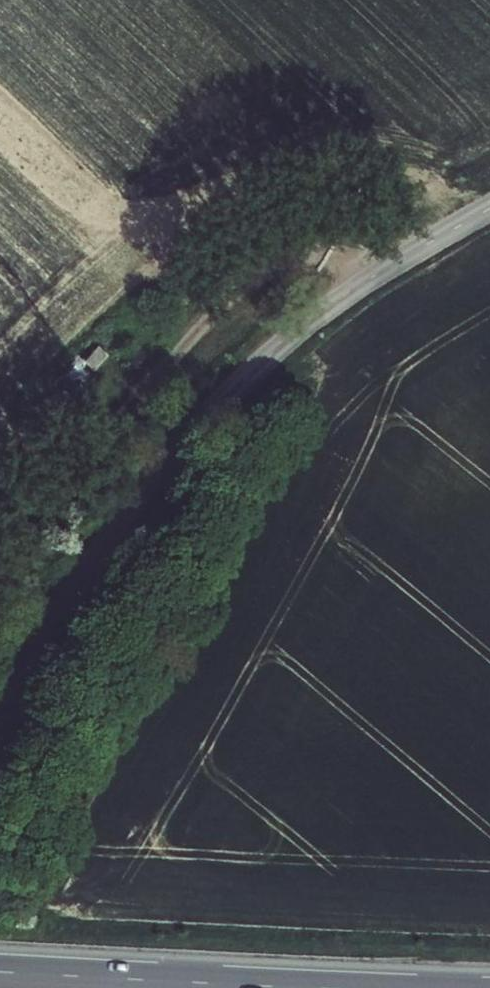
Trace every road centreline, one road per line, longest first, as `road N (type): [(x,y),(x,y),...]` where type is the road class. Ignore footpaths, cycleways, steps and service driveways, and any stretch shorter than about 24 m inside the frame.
road 1 (tertiary): [(0,712),(137,502),(238,385),(338,299),(489,209)]
road 2 (track): [(386,268),(300,262),(243,282),(109,426),(0,561)]
road 3 (motorway): [(308,987),(0,973)]

